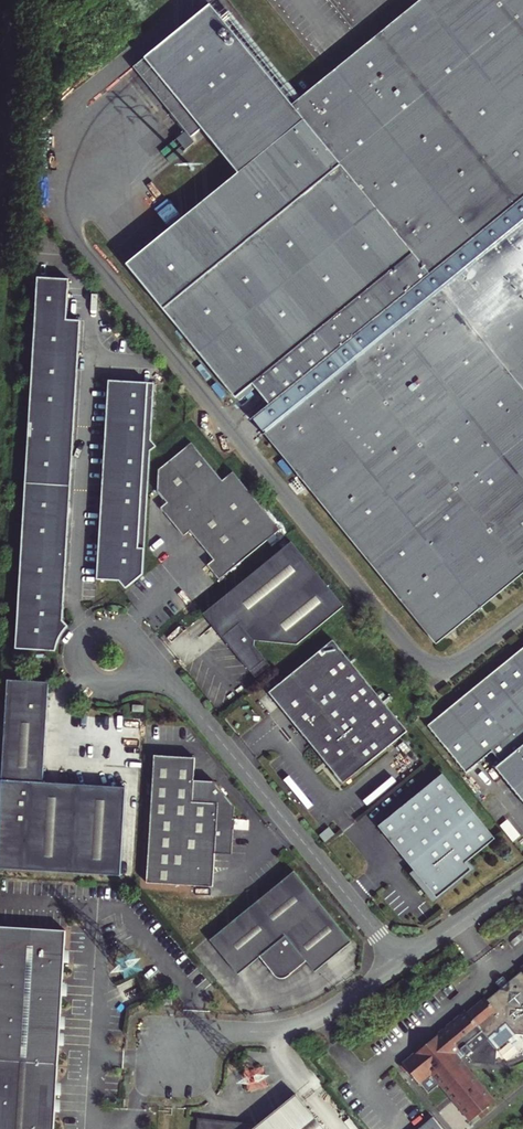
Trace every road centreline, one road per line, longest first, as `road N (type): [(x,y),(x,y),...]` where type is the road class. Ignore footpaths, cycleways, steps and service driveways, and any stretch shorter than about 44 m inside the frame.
road 1 (unclassified): [(402,962),(153,663)]
road 2 (unclassified): [(174,1057),(212,1033),(316,1019),(402,962)]
road 3 (unclassified): [(153,663),(115,627),(90,634),(80,649),(84,676),(115,685),(136,677)]
road 4 (unclassified): [(402,962),(522,880)]

